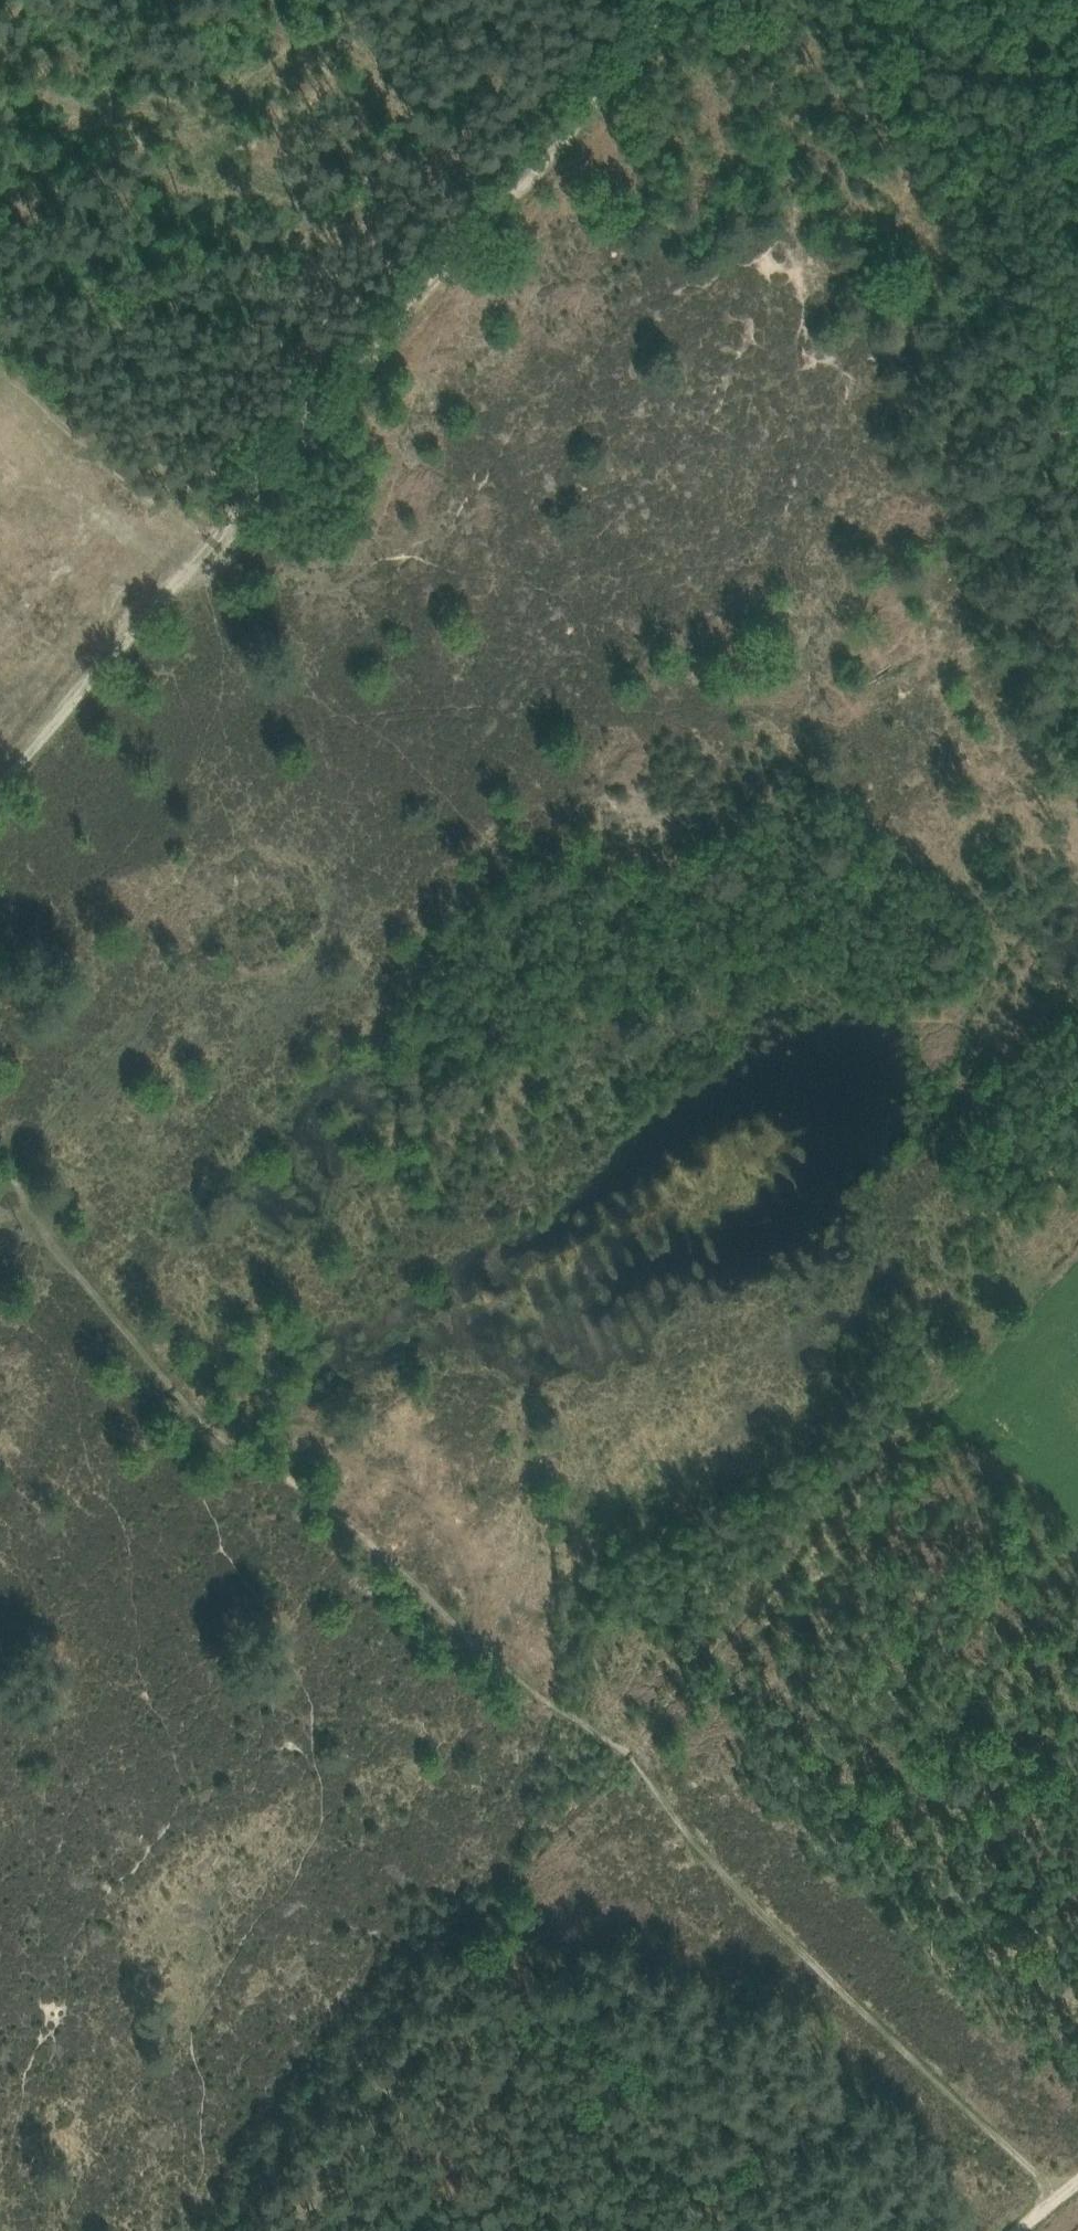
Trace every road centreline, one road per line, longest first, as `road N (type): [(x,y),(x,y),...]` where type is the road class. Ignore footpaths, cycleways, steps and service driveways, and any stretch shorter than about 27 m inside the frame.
road 1 (track): [(1060,2204),(630,1773),(339,1521),(229,1444),(153,1371),(0,1161)]
road 2 (track): [(0,792),(675,0)]

